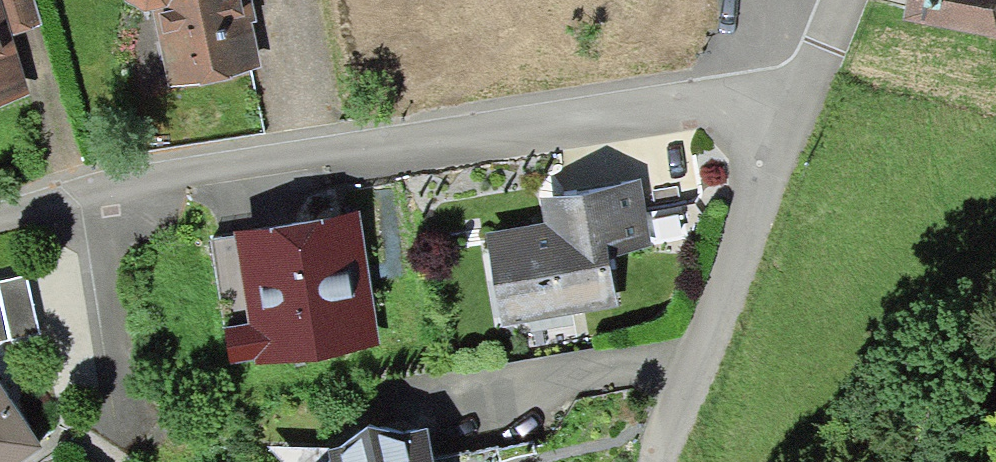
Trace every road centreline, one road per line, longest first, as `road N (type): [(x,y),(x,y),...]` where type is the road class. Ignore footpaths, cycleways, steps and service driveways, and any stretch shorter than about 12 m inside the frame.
road 1 (residential): [(0,211),(205,167),(716,100),(792,113)]
road 2 (residential): [(656,461),(792,113)]
road 3 (track): [(995,369),(896,461)]
road 4 (residential): [(792,113),(839,0)]

